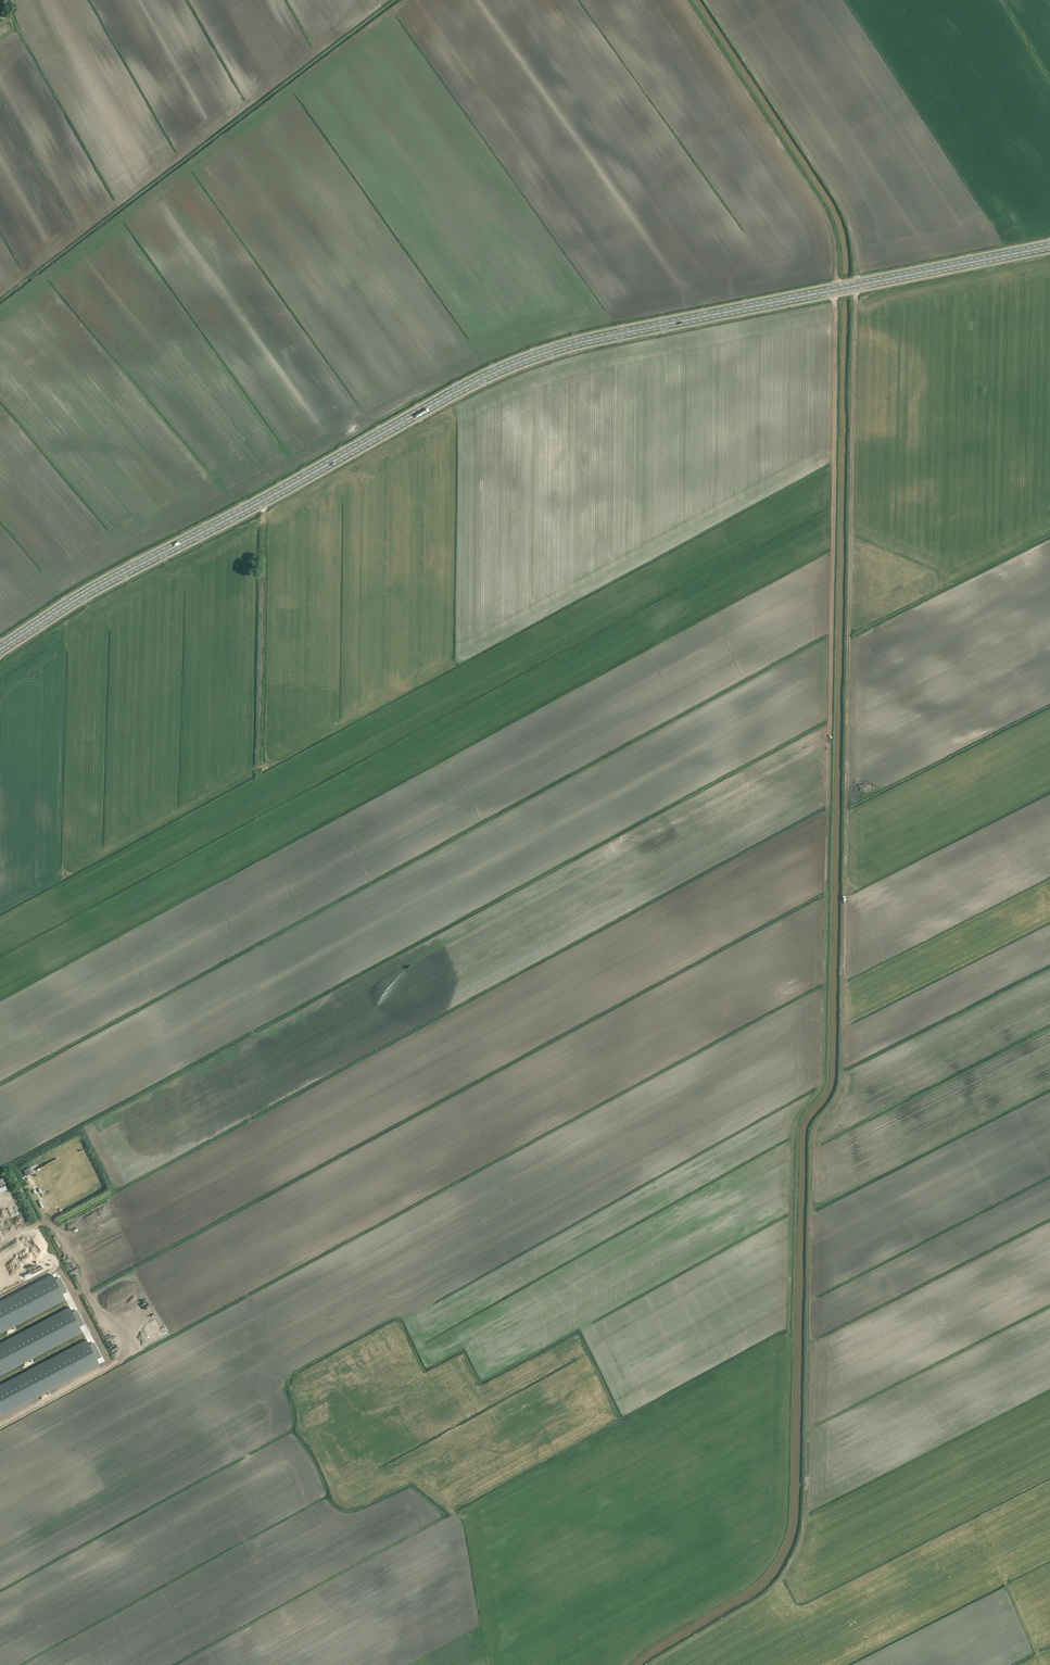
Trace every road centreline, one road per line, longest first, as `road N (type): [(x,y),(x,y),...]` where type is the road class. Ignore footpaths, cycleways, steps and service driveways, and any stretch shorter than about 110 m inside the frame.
road 1 (primary): [(0,650),(96,588),(517,363),(604,337),(1049,247)]

